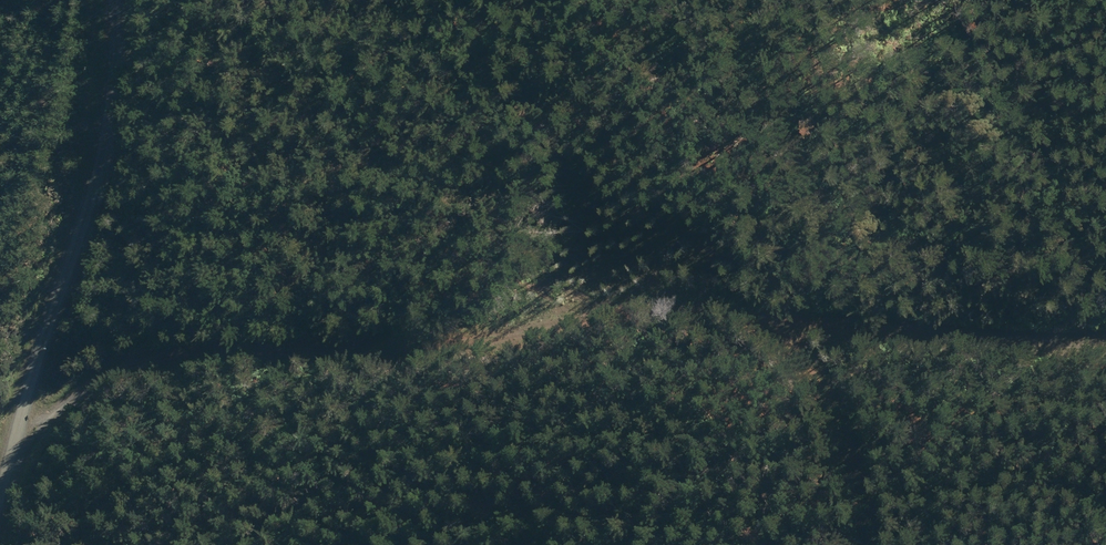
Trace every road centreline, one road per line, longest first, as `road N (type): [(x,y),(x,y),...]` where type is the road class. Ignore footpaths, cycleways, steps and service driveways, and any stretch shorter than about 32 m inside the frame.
road 1 (track): [(8,466),(99,376),(165,356),(428,344),(598,308),(651,305),(1039,345),(1105,336)]
road 2 (track): [(0,495),(107,114),(112,0)]
road 3 (track): [(762,322),(824,387),(867,544)]

